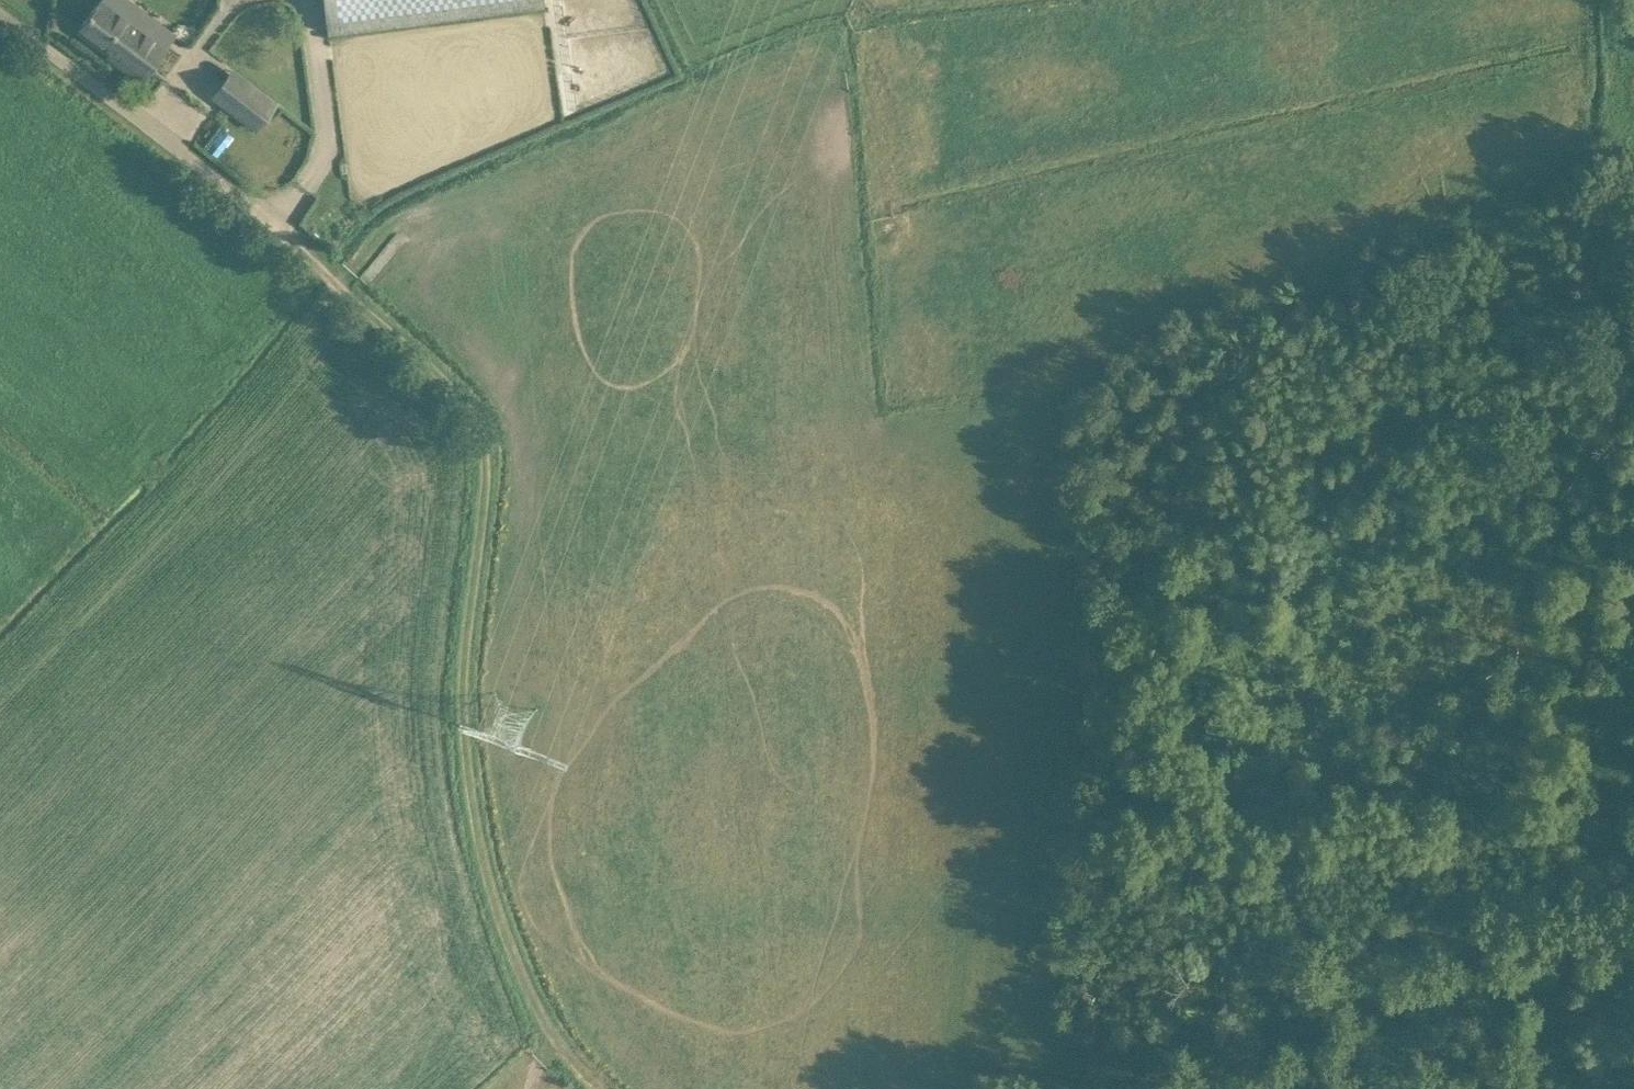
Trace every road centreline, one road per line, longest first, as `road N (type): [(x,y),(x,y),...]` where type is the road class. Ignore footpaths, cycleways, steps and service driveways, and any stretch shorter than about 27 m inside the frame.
road 1 (track): [(600,1088),(550,1041),(479,858),(464,737),(464,655),(487,464),(481,436),(454,390),(397,335),(162,136)]
road 2 (unclassified): [(162,136),(0,18)]

